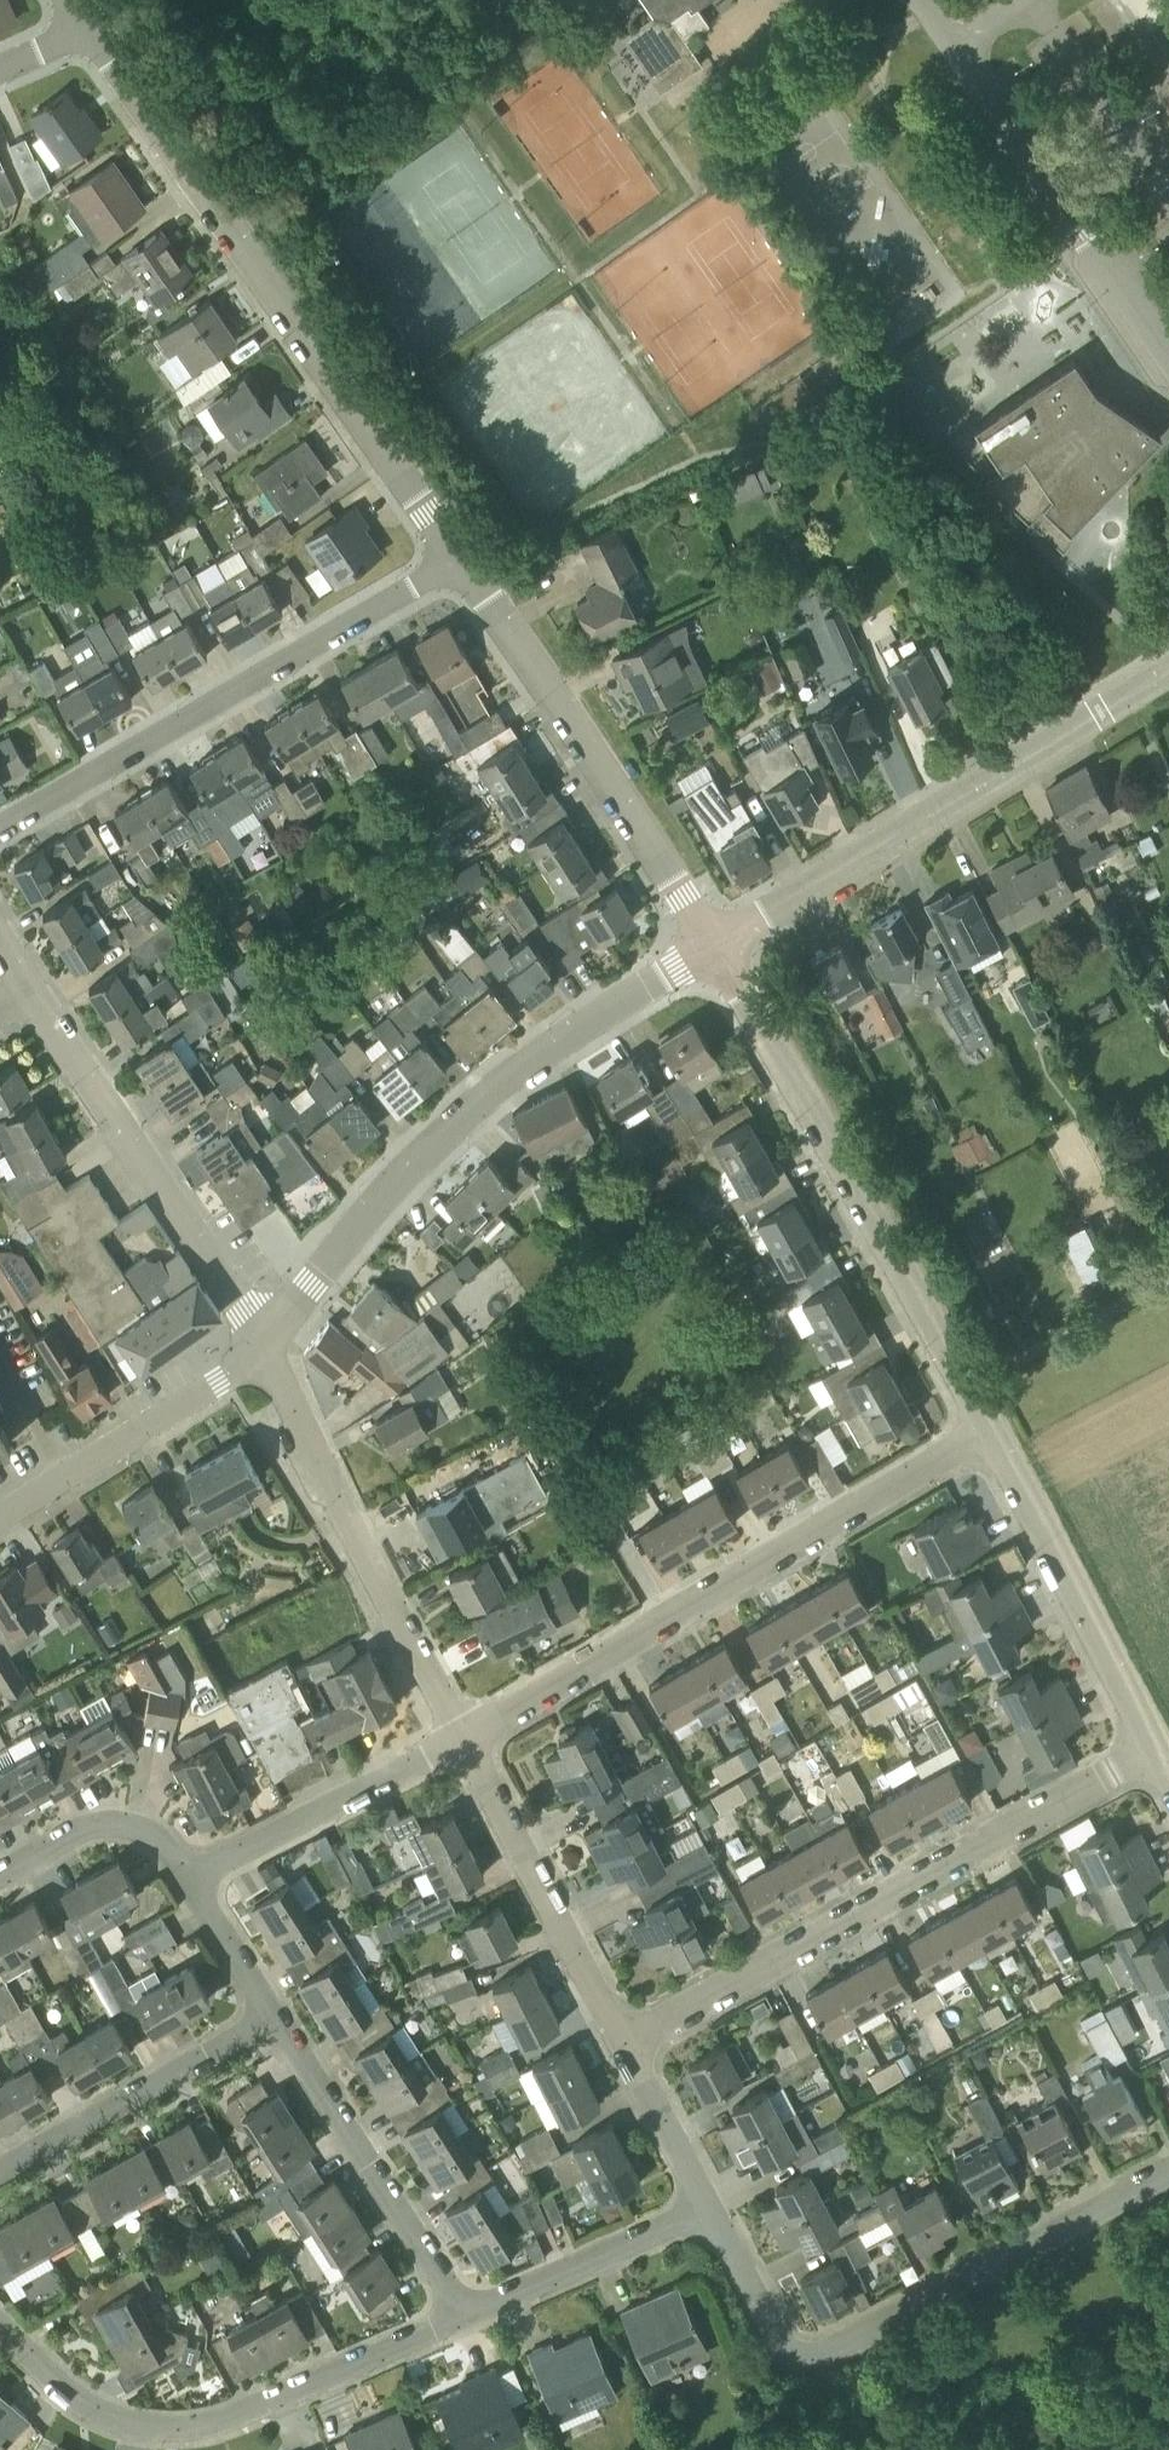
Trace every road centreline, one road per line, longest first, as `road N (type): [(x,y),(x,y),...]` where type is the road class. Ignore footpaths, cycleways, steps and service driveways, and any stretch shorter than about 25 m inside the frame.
road 1 (residential): [(460,563),(90,31)]
road 2 (residential): [(457,1740),(988,1436)]
road 3 (residential): [(262,1345),(448,1129),(551,1045),(714,950)]
road 4 (residential): [(628,2045),(1157,1756)]
road 5 (residential): [(1168,2184),(834,2357),(790,2350),(756,2308),(706,2213)]
road 6 (residential): [(988,1436),(714,950)]
road 7 (residential): [(714,950),(1168,671)]
road 8 (residential): [(0,827),(460,563)]
road 9 (residential): [(0,2329),(82,2402),(131,2421),(180,2427),(269,2405),(466,2313)]
road 10 (residential): [(714,950),(460,563)]
road 11 (residential): [(457,1740),(262,1345)]
road 12 (residential): [(262,1345),(32,997)]
road 13 (residential): [(1157,1756),(988,1436)]
road 14 (residential): [(466,2313),(277,2017)]
road 15 (residential): [(628,2045),(457,1740)]
road 16 (residential): [(0,2172),(277,2017)]
road 17 (residential): [(196,1875),(457,1740)]
road 18 (residential): [(466,2313),(706,2213)]
road 19 (residential): [(65,1483),(221,1383),(262,1345)]
road 20 (residential): [(196,1875),(163,1833),(136,1821),(90,1821),(0,1874)]
road 21 (residential): [(706,2213),(628,2045)]
road 22 (residential): [(277,2017),(196,1875)]
road 23 (residential): [(65,1483),(0,1362)]

